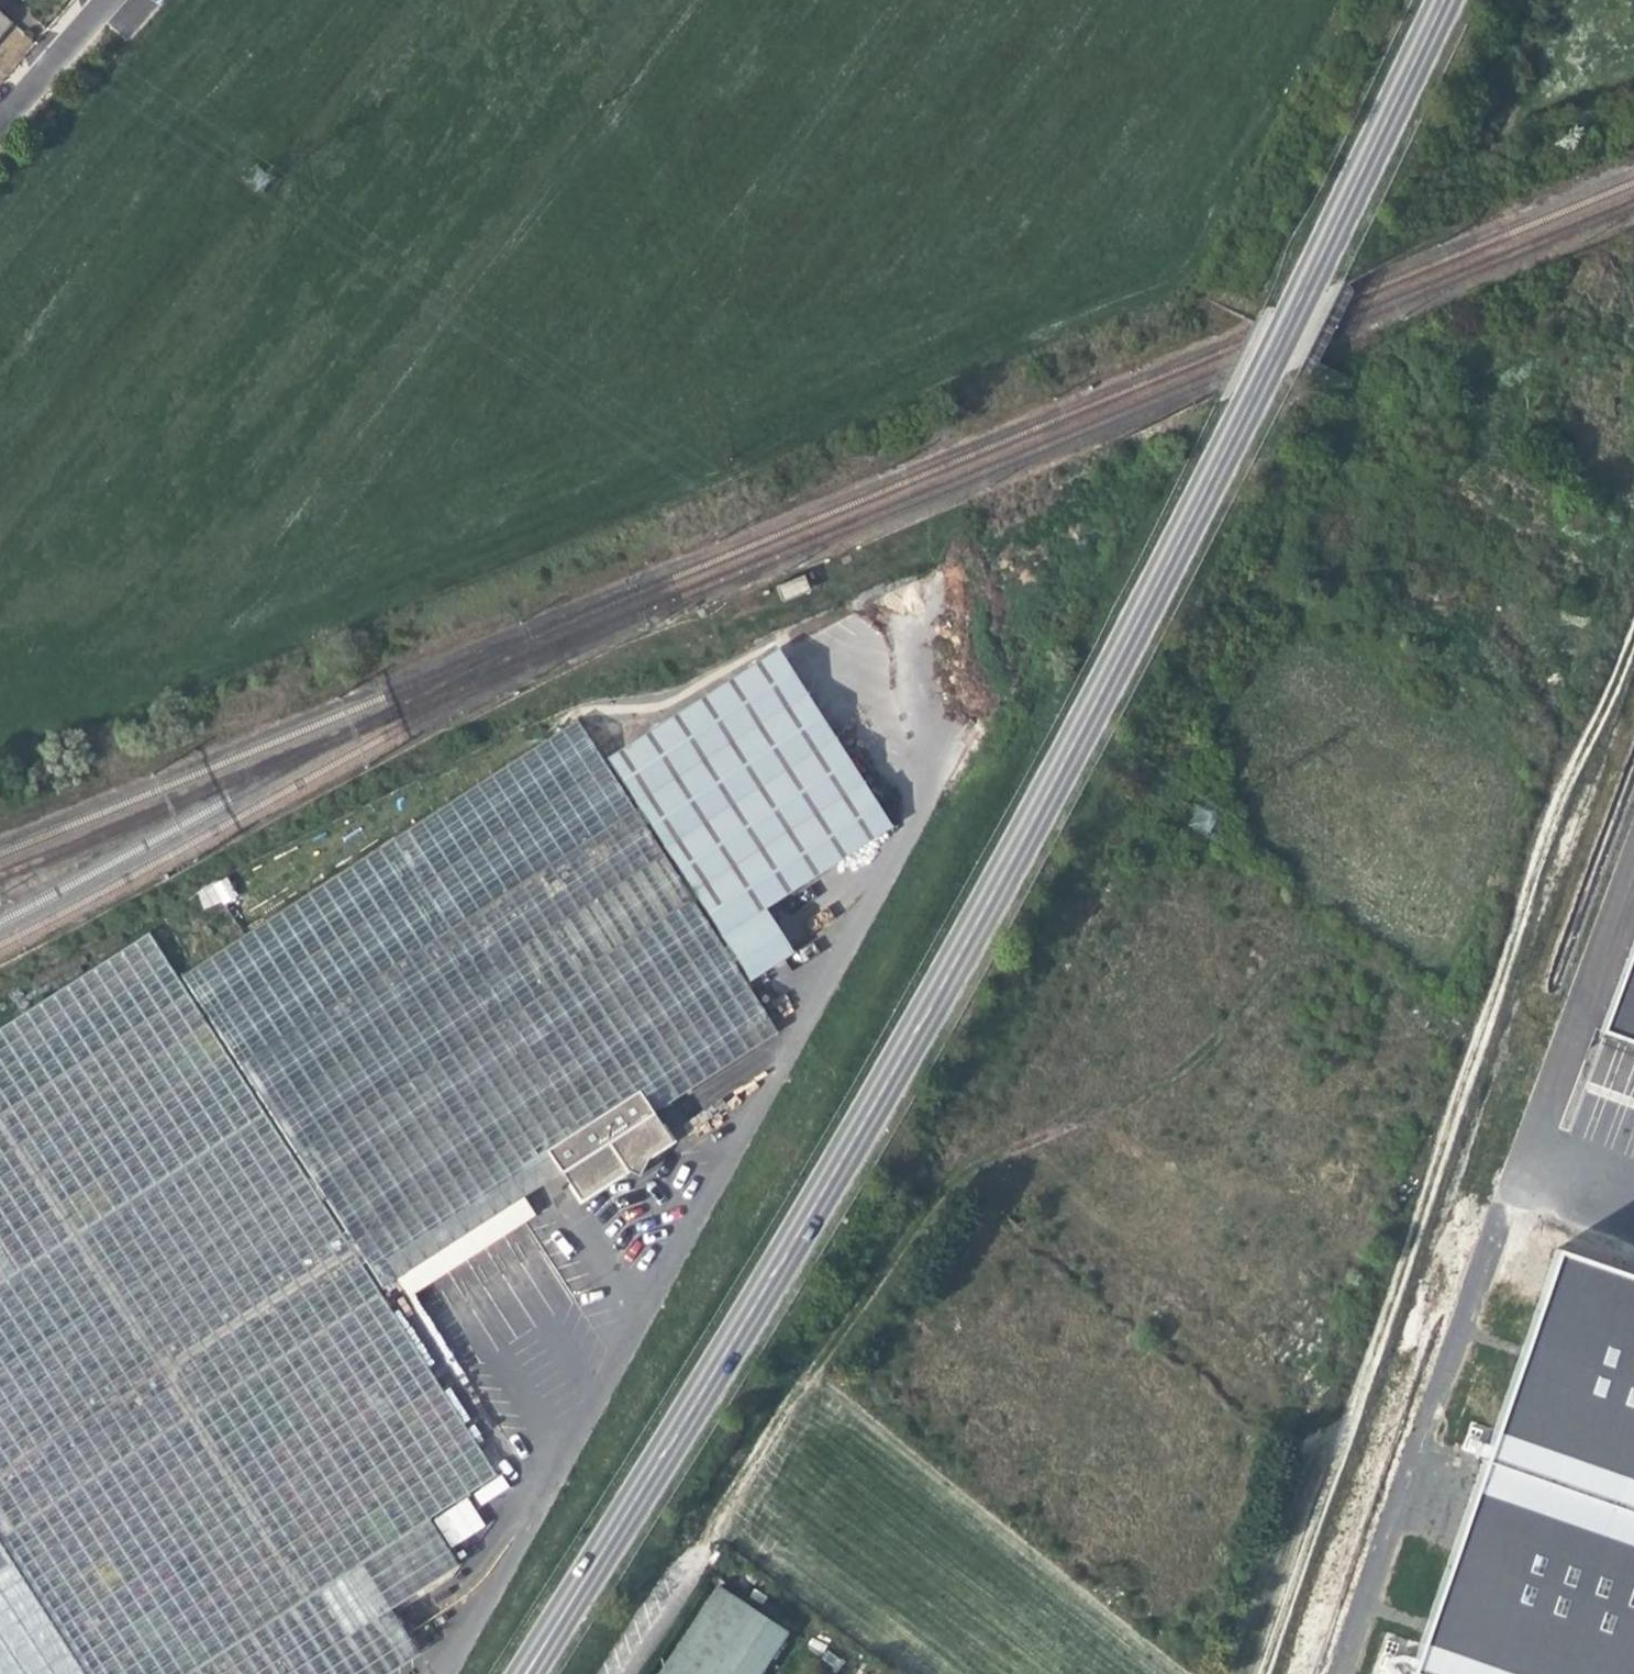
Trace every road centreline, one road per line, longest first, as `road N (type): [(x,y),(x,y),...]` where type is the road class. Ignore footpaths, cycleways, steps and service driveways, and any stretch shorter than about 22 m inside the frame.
road 1 (secondary): [(522,1673),(774,1276),(975,926),(1149,601),(1444,0)]
road 2 (track): [(1262,1673),(1420,1229),(1562,776),(1618,696),(1633,648)]
road 3 (residential): [(0,121),(107,0)]

